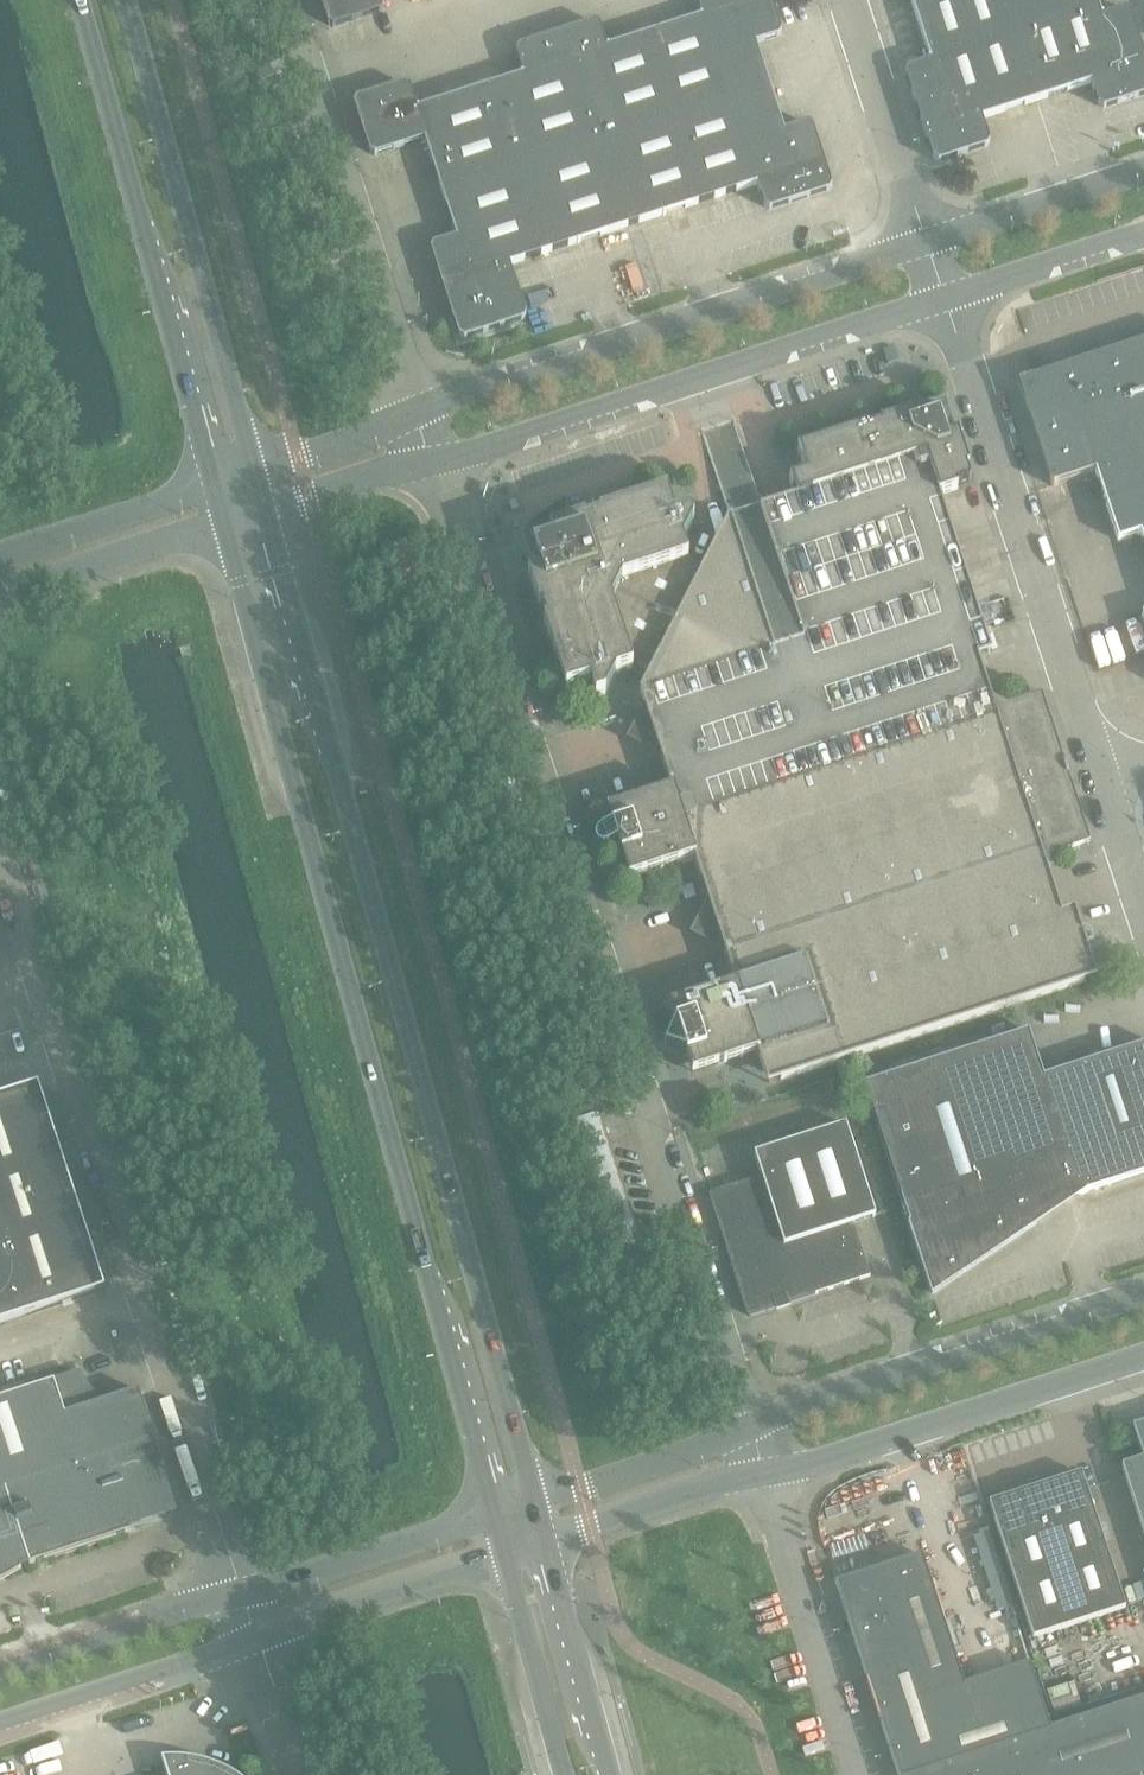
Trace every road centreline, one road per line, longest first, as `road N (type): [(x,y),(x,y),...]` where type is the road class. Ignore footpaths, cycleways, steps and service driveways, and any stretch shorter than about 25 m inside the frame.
road 1 (secondary): [(537,1499),(265,516)]
road 2 (unclassified): [(745,1432),(429,463)]
road 3 (secondary): [(224,529),(492,1511)]
road 4 (unclassified): [(241,1594),(0,857)]
road 5 (unclassified): [(429,463),(945,297)]
road 6 (unclassified): [(929,244),(415,415)]
road 7 (unclassified): [(1100,778),(945,297)]
road 8 (secondary): [(81,0),(210,482)]
road 9 (secondary): [(252,468),(126,0)]
road 10 (unclassified): [(1143,1298),(745,1432)]
road 11 (unclassified): [(762,1482),(1143,1363)]
road 12 (unclassified): [(415,415),(305,70)]
road 13 (unclassified): [(856,1774),(762,1482)]
road 14 (unclassified): [(0,1728),(258,1642)]
road 15 (unclassified): [(492,1511),(241,1594)]
road 16 (unclassified): [(258,1642),(503,1550)]
road 17 (unclassified): [(929,244),(847,0)]
road 18 (unclassified): [(241,1594),(0,1674)]
road 19 (secondary): [(613,1774),(548,1537)]
road 20 (unclassified): [(0,594),(224,529)]
road 21 (secondary): [(503,1550),(564,1774)]
road 22 (unclassified): [(305,70),(526,0)]
road 23 (unclassified): [(1143,173),(929,244)]
road 24 (unclassified): [(210,482),(0,551)]
road 25 (unclassified): [(548,1537),(762,1482)]
road 26 (unclassified): [(745,1432),(537,1499)]
road 27 (unclassified): [(945,297),(1143,239)]
road 28 (unclassified): [(265,516),(429,463)]
road 29 (unclassified): [(415,415),(252,468)]
road 30 (unclassified): [(1143,916),(1100,778)]
road 31 (unclassified): [(301,1774),(258,1642)]

